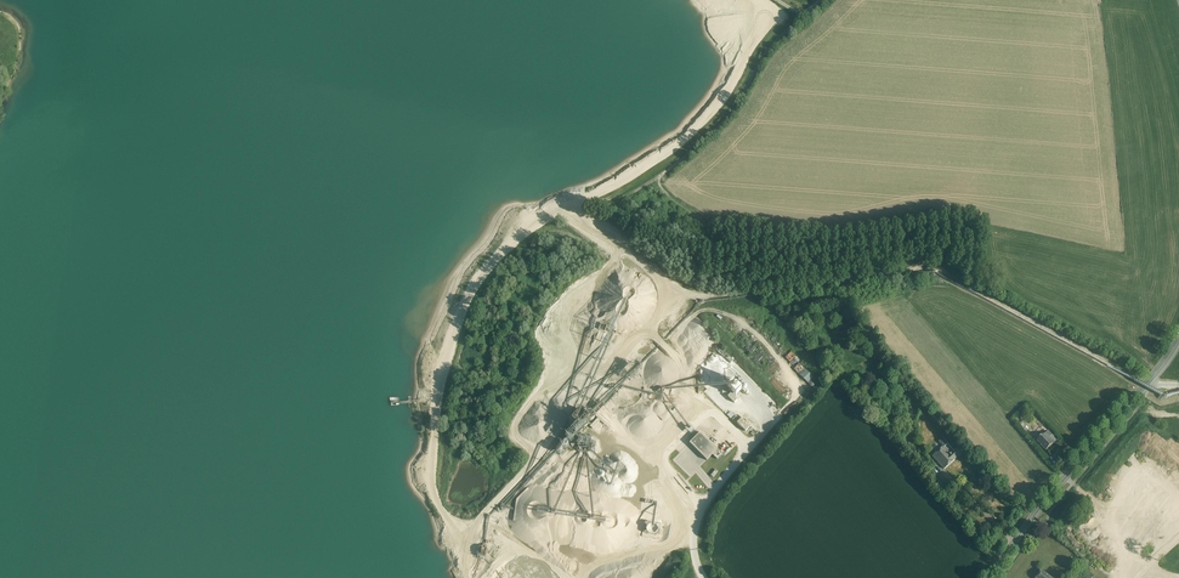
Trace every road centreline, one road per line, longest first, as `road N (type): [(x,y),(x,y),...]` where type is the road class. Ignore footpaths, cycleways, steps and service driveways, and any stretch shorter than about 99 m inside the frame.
road 1 (track): [(763,291),(709,298),(672,287),(651,323),(693,390),(687,408),(655,431),(613,417),(598,394),(604,365),(634,336)]
road 2 (secondary): [(990,577),(1178,339)]
road 3 (track): [(658,177),(720,125),(765,54),(803,15),(777,0)]
road 4 (unclassified): [(704,577),(694,550),(700,512),(752,447)]

